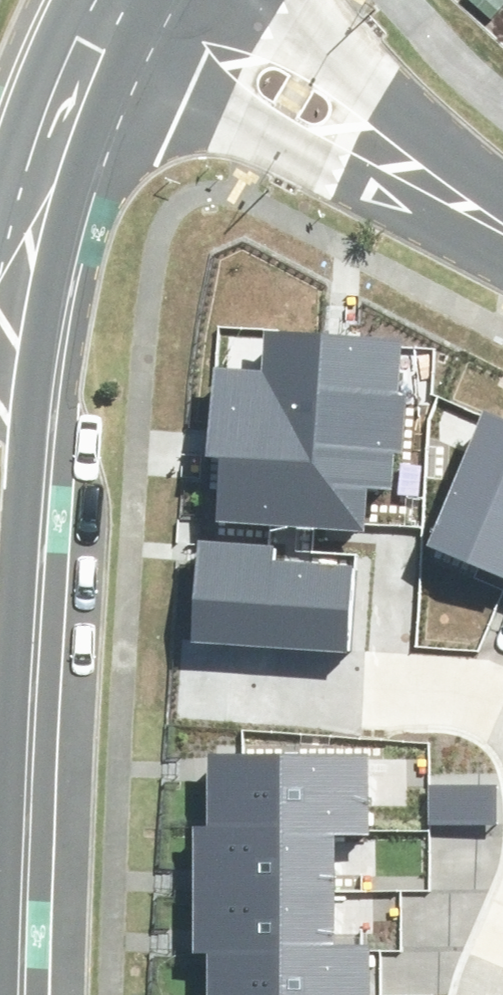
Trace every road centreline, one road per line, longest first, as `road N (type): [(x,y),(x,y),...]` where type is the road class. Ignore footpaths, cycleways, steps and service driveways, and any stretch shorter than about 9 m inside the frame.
road 1 (tertiary): [(129,70),(76,203),(46,341),(22,568),(3,994)]
road 2 (residential): [(502,243),(433,218),(232,106),(129,70)]
road 3 (residential): [(259,0),(502,186)]
road 4 (residential): [(502,716),(343,703)]

